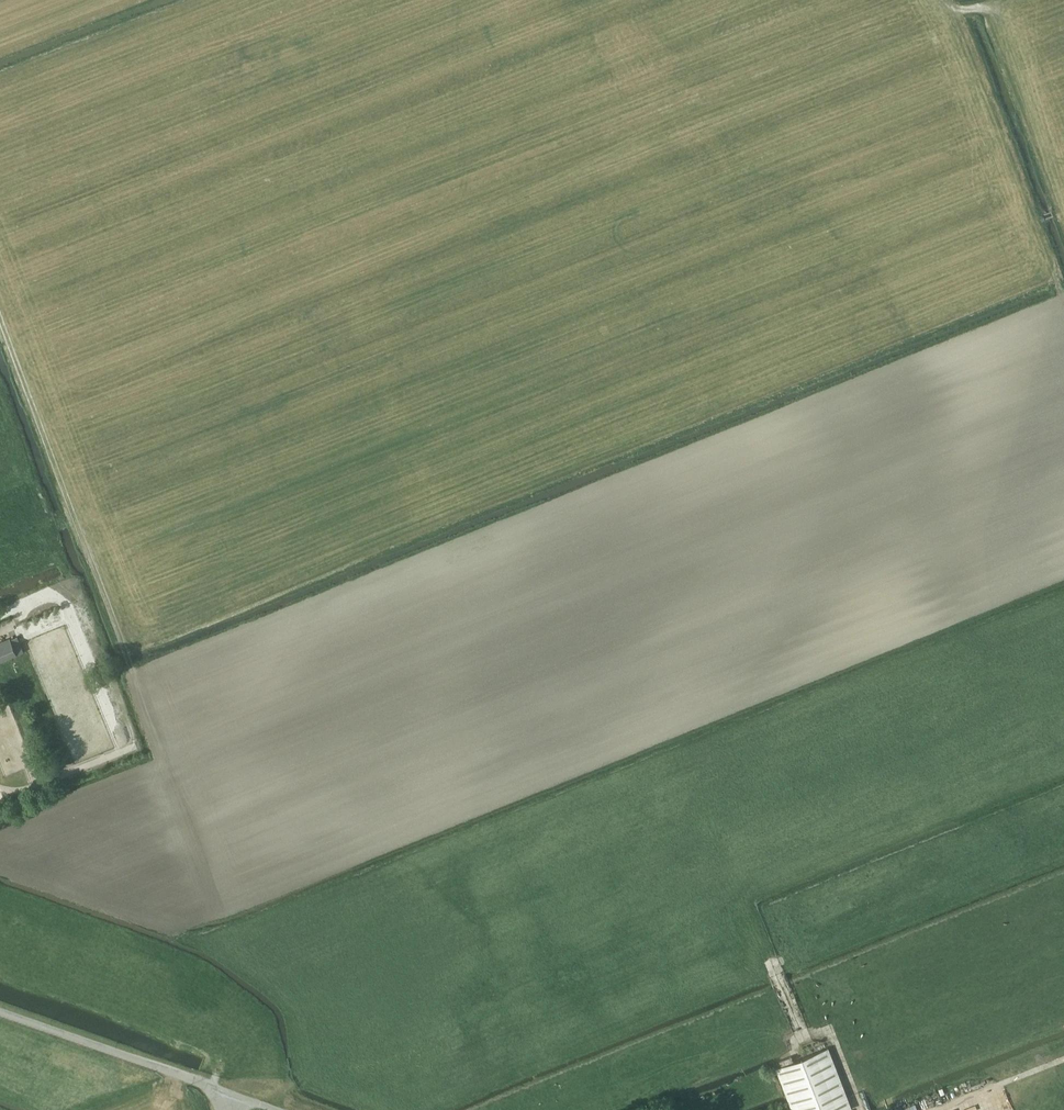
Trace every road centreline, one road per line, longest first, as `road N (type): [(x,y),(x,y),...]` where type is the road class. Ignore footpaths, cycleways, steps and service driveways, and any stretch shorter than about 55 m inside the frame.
road 1 (track): [(0,316),(134,674)]
road 2 (unclassified): [(274,1109),(0,1013)]
road 3 (track): [(938,1109),(1063,1059)]

